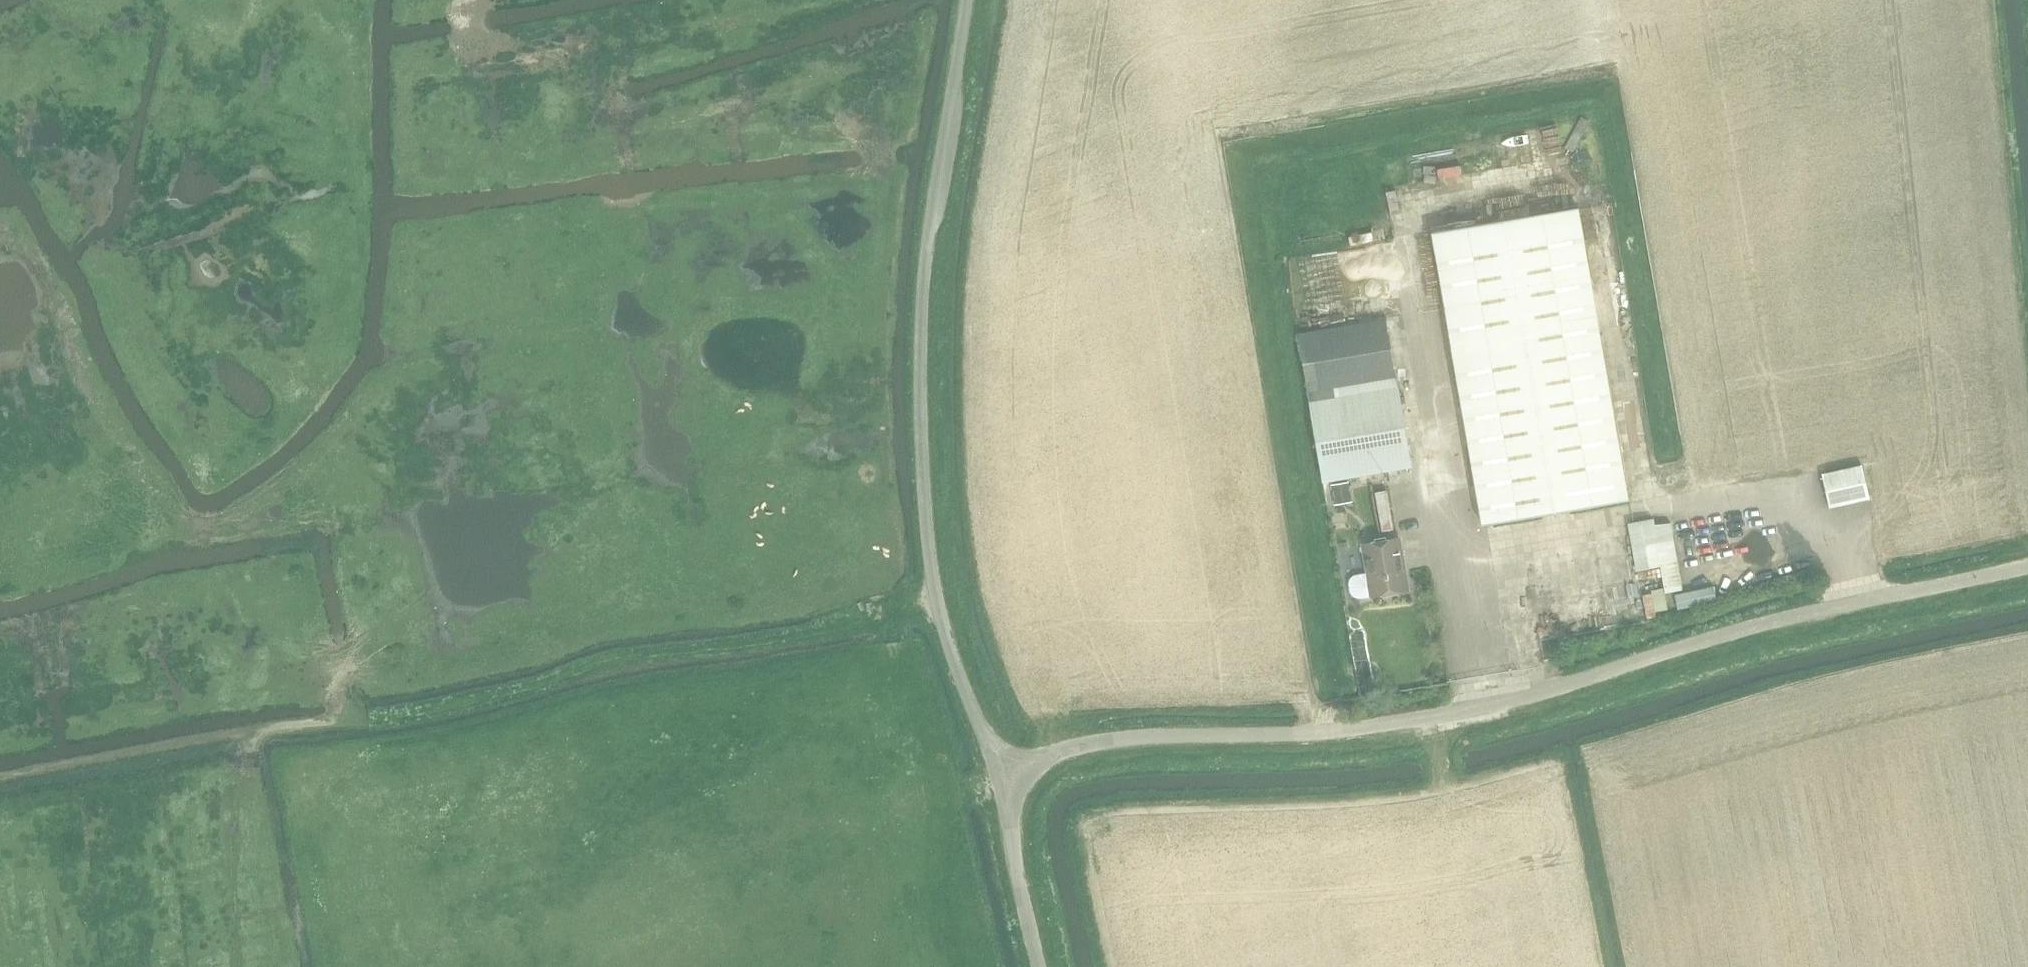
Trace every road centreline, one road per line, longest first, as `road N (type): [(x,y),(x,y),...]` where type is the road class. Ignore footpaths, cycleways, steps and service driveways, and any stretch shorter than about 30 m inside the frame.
road 1 (unclassified): [(998,776),(1107,739),(1403,728),(2027,565)]
road 2 (track): [(935,602),(740,643),(621,657),(477,702),(289,726),(0,781)]
road 3 (unclassified): [(998,776),(935,602),(923,502),(920,407),(933,206),(969,0)]
road 4 (unclassified): [(1042,966),(998,776)]

